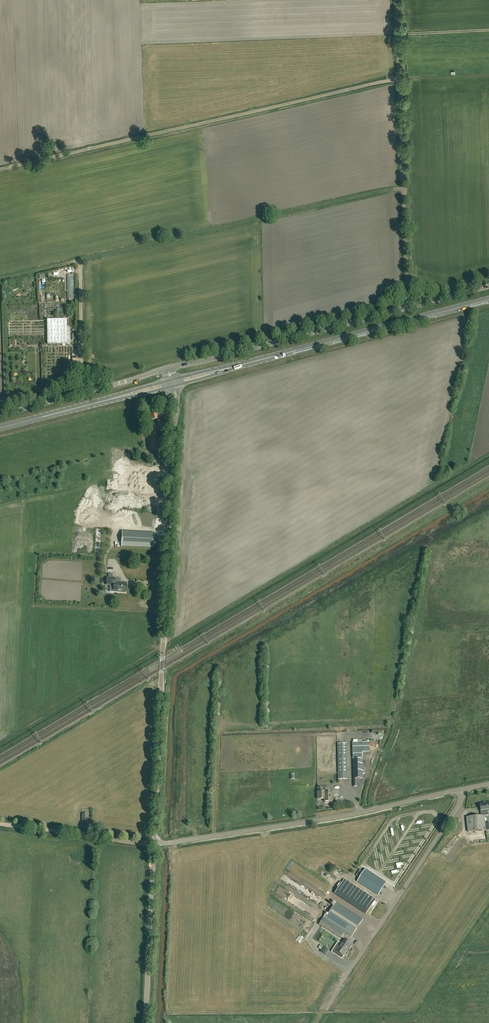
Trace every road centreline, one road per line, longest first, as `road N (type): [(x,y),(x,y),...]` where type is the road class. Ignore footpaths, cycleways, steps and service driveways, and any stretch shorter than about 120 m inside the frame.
road 1 (unclassified): [(154,844),(175,386)]
road 2 (track): [(0,169),(399,79)]
road 3 (unclassified): [(154,844),(488,784)]
road 4 (track): [(81,260),(402,185)]
road 5 (unclassified): [(170,367),(488,286)]
road 6 (primary): [(238,365),(488,300)]
road 7 (track): [(399,79),(407,308)]
road 8 (unclassified): [(146,1022),(154,844)]
road 9 (unclassified): [(0,415),(170,367)]
road 10 (track): [(154,844),(0,823)]
road 11 (track): [(81,260),(83,393)]

